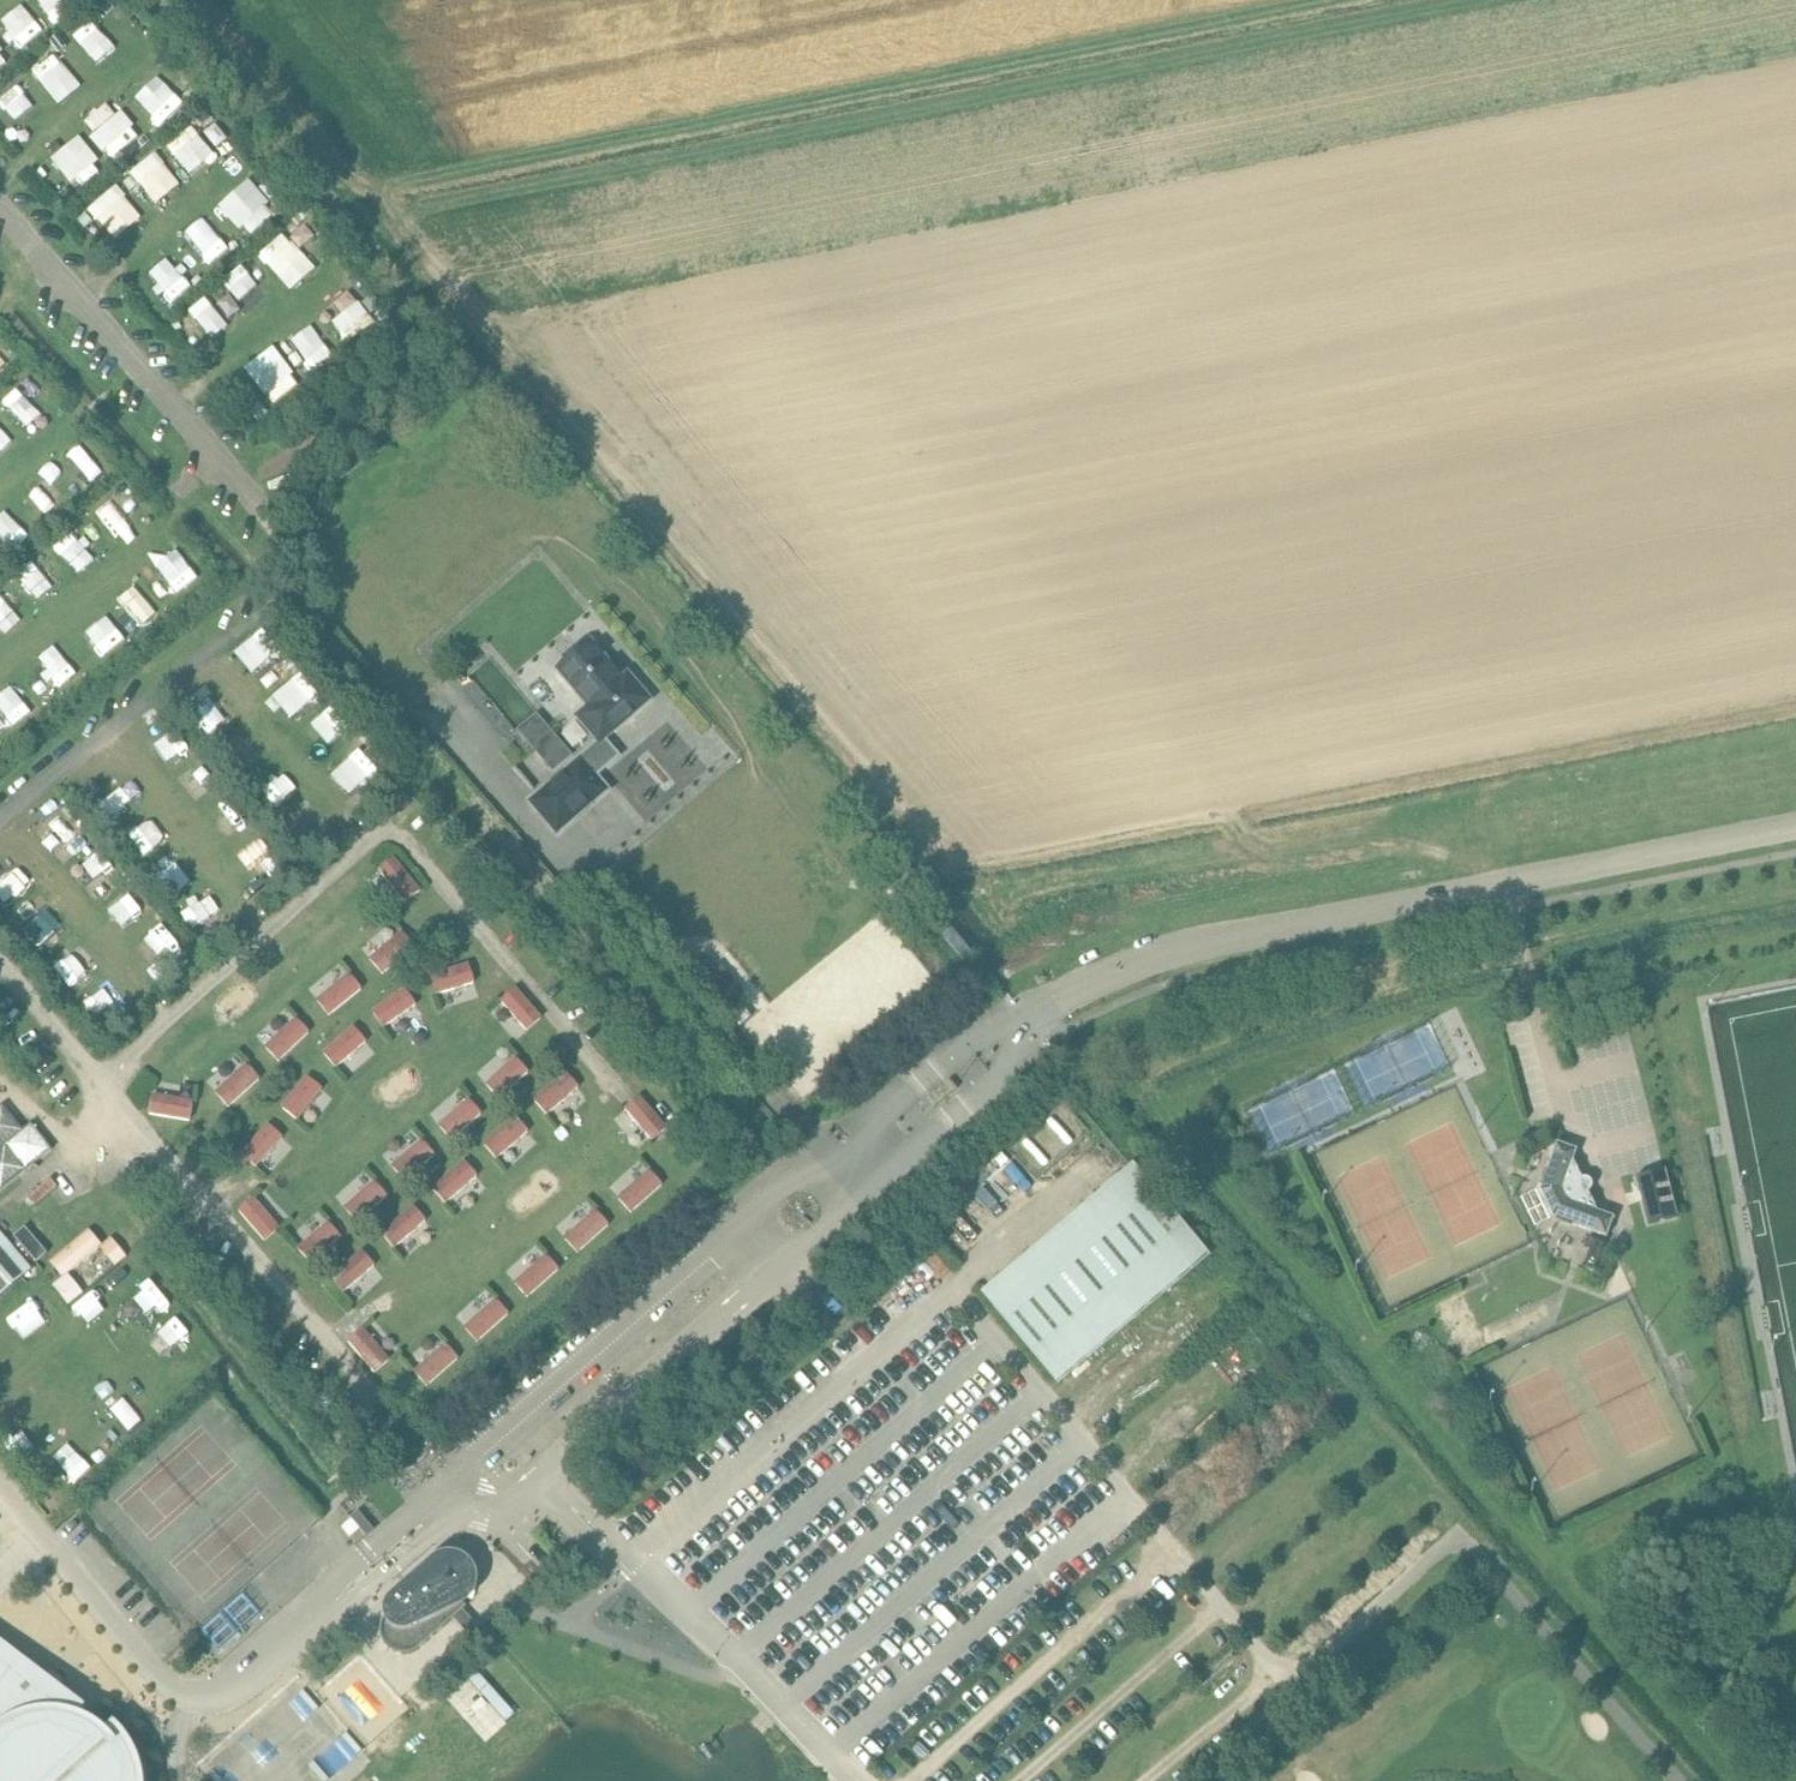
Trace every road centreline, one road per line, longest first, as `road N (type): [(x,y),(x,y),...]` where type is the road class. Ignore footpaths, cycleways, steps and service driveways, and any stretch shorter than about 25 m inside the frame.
road 1 (unclassified): [(848,1147),(972,1047),(1105,977),(1232,939),(1795,826)]

